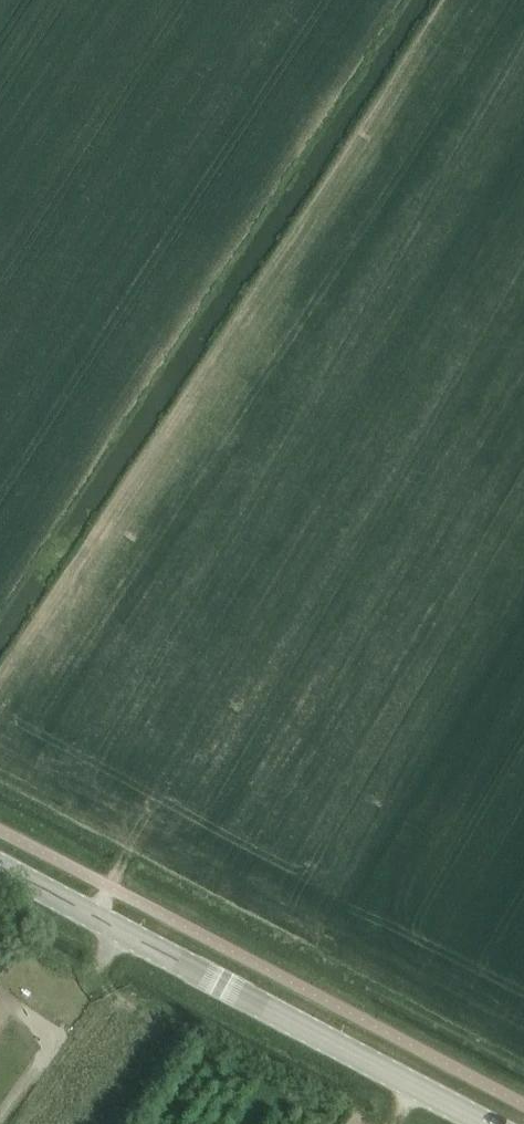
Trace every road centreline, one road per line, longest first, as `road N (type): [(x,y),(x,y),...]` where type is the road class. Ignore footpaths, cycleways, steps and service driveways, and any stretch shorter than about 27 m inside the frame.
road 1 (tertiary): [(489,1123),(0,867)]

